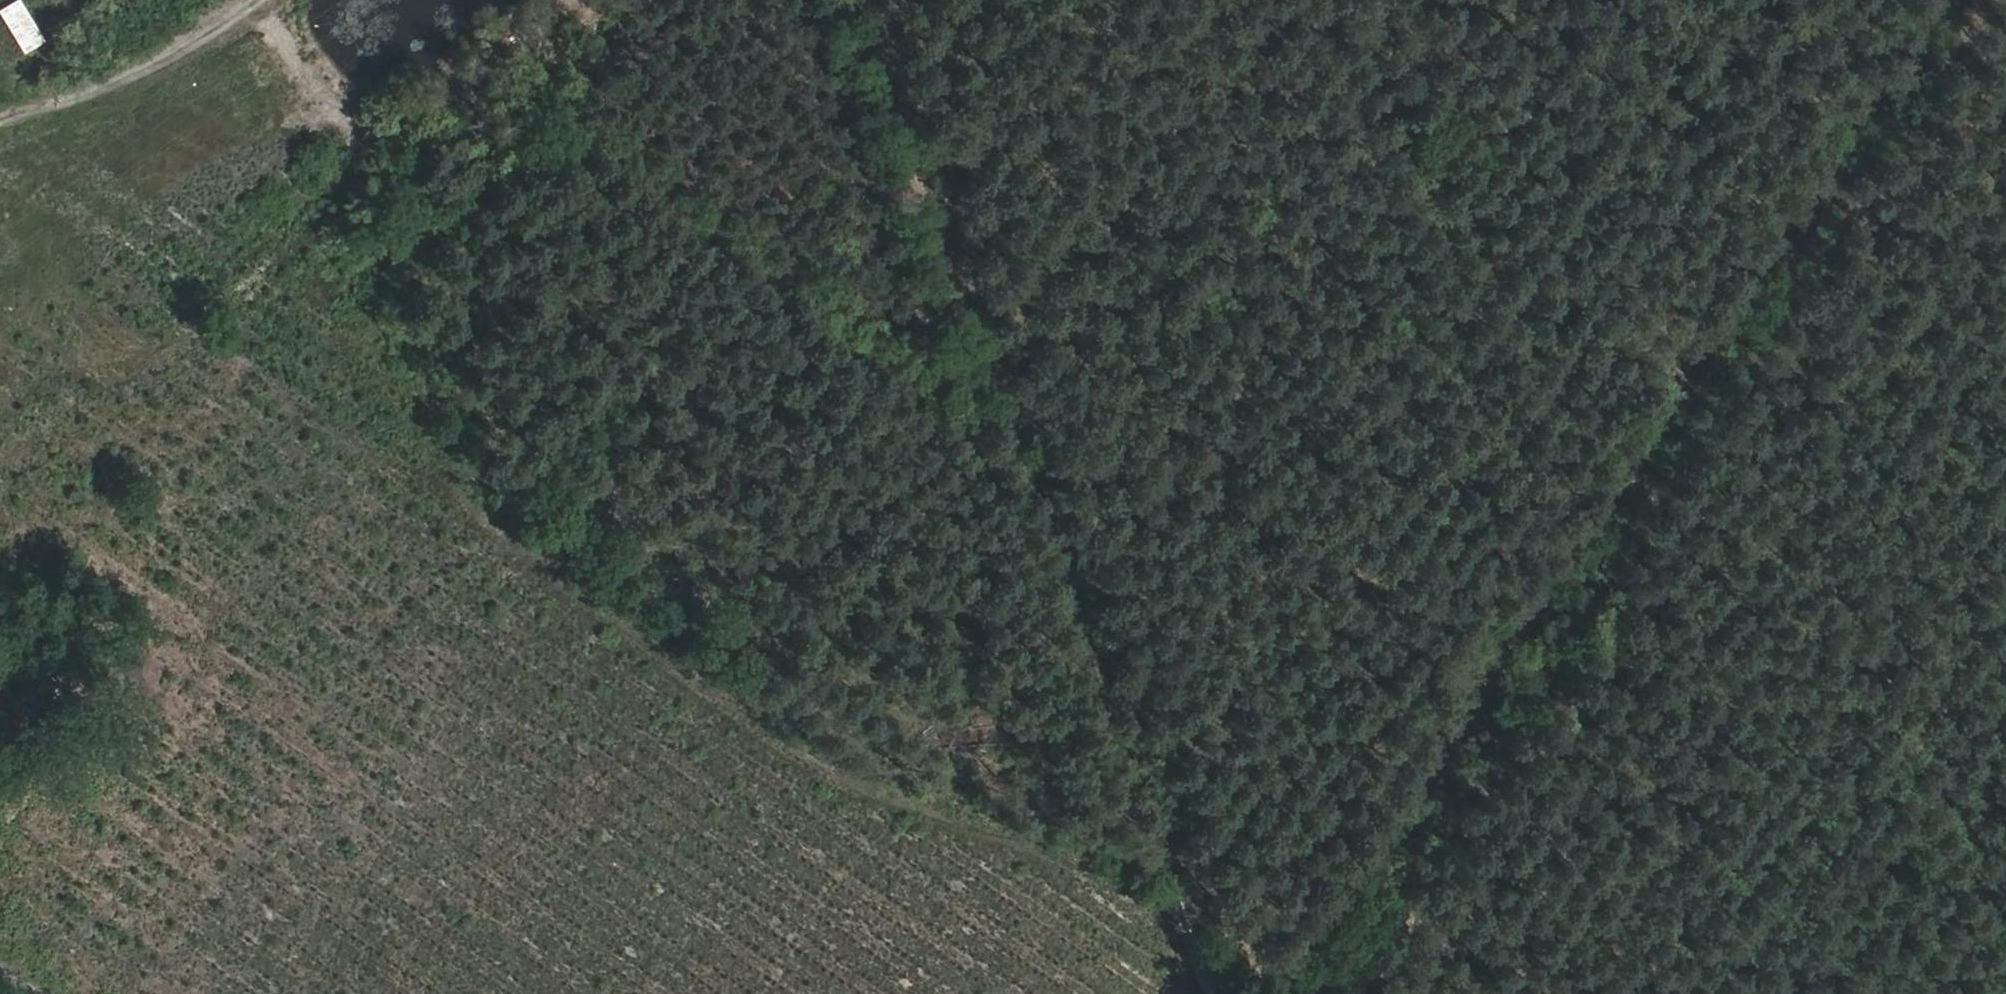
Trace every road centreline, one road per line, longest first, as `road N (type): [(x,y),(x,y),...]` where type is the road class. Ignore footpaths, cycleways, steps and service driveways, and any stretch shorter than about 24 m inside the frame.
road 1 (track): [(1280,993),(1938,0)]
road 2 (track): [(844,0),(1185,906),(1278,993)]
road 3 (track): [(266,0),(189,50),(77,99),(0,119)]

